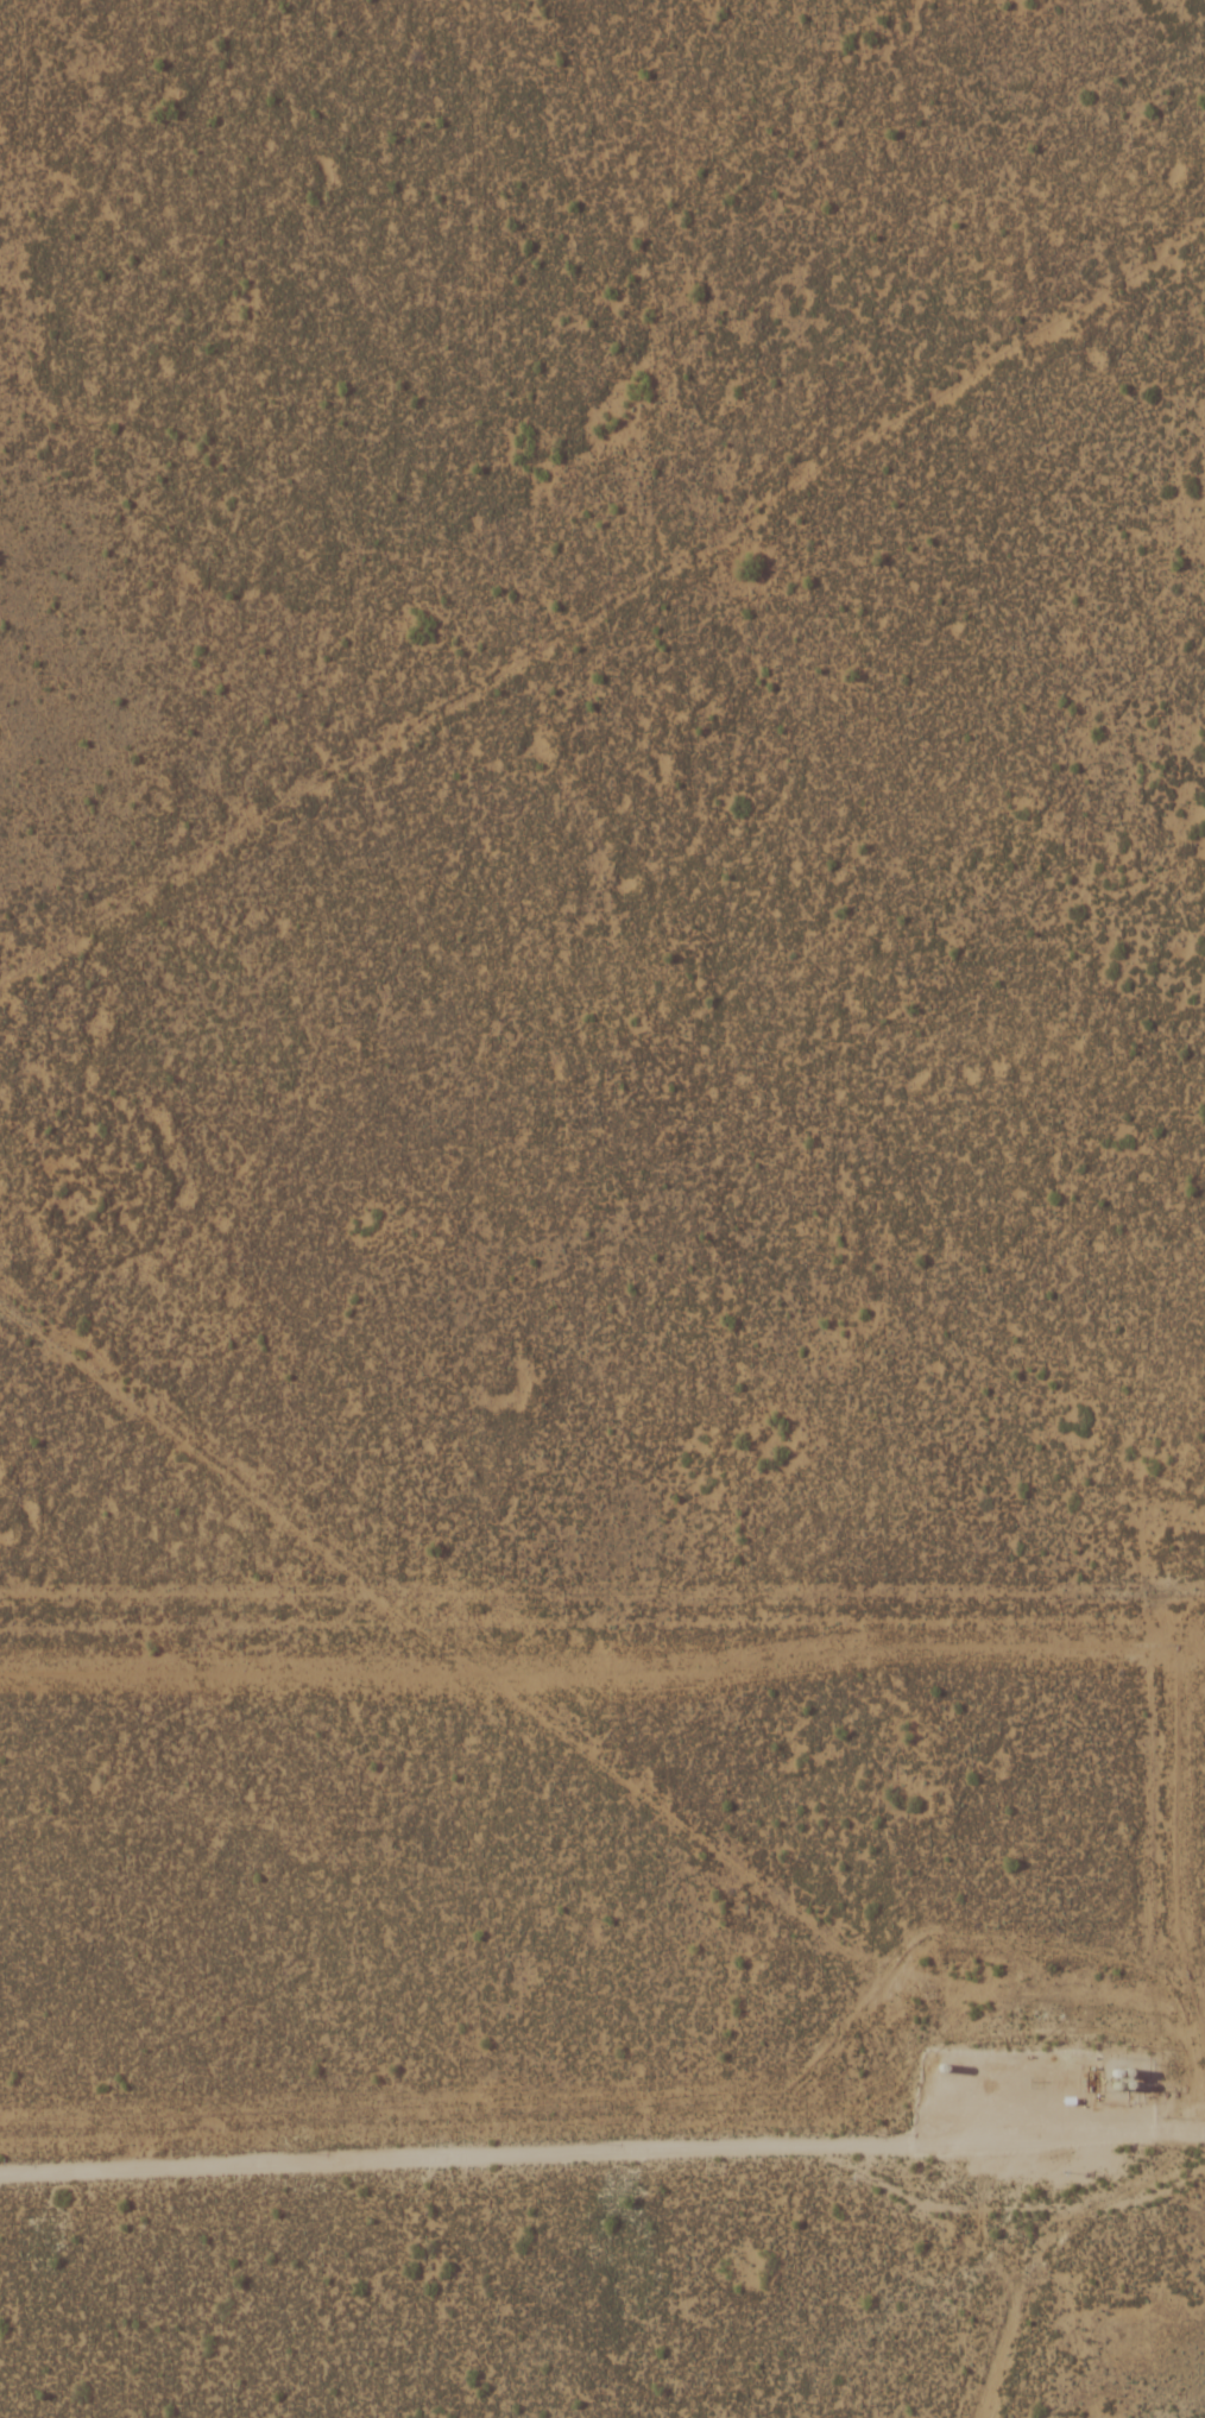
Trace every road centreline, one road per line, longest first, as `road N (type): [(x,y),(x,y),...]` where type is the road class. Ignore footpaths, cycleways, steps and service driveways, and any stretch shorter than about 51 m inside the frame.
road 1 (residential): [(0,2170),(1008,2133),(1204,2133)]

